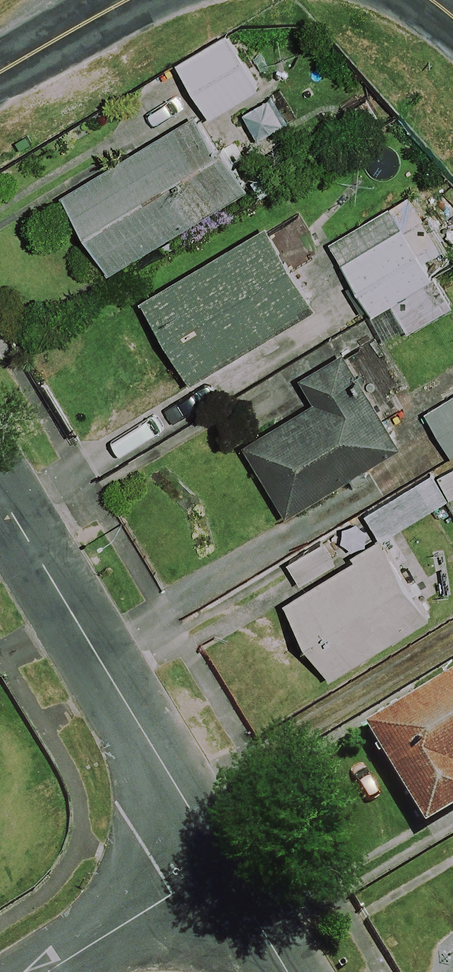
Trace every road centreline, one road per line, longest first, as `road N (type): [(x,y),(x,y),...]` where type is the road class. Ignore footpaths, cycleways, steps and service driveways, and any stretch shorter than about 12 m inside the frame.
road 1 (residential): [(0,492),(222,861)]
road 2 (residential): [(46,971),(222,861)]
road 3 (tertiary): [(0,74),(130,0)]
road 4 (residential): [(222,861),(288,971)]

